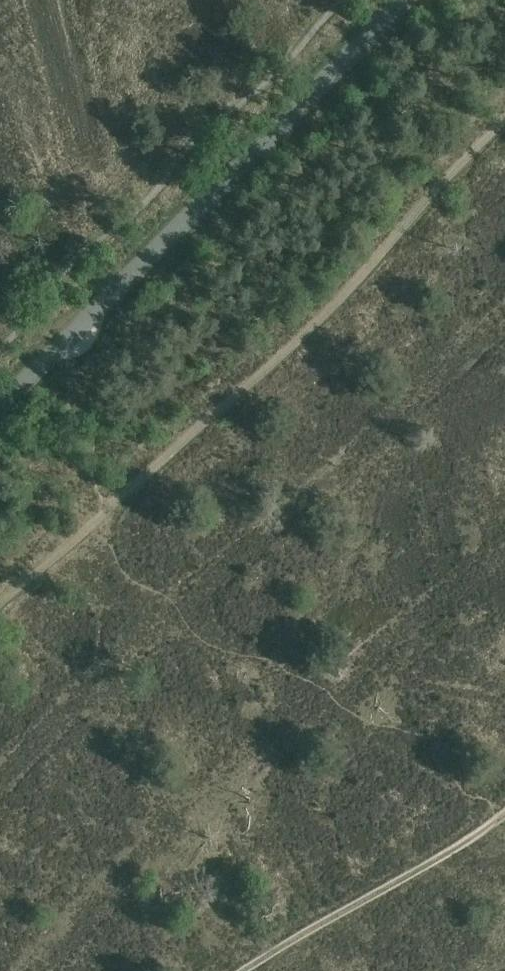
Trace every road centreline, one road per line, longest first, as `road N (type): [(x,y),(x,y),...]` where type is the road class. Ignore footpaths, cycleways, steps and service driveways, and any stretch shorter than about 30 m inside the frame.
road 1 (track): [(0,605),(292,348),(504,121)]
road 2 (tertiary): [(0,405),(404,0)]
road 3 (track): [(504,813),(247,970)]

